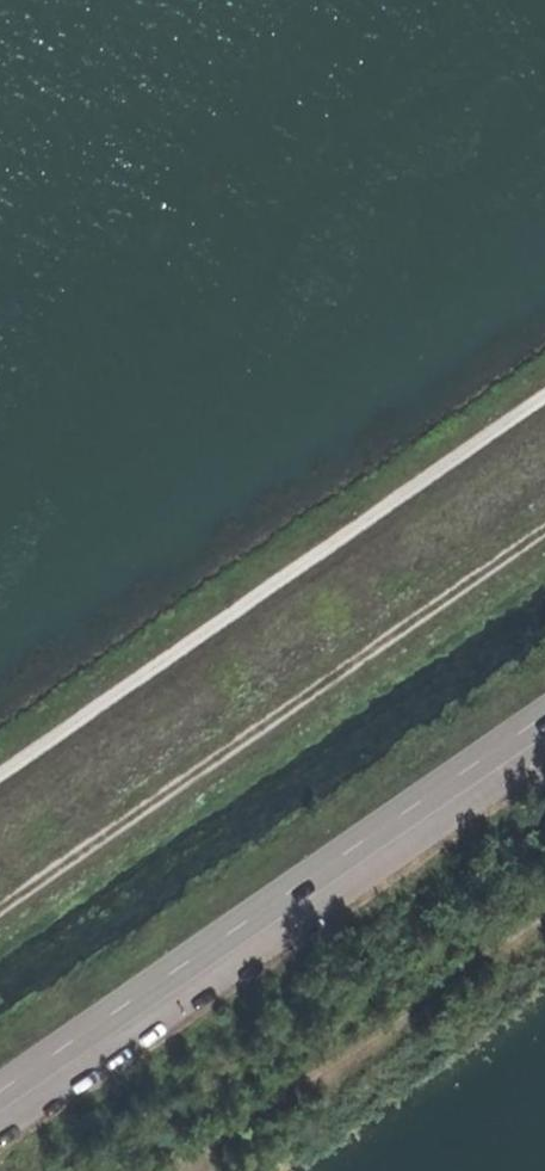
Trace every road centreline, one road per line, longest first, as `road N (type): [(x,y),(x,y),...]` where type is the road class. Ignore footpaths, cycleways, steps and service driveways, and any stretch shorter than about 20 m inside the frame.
road 1 (tertiary): [(544,718),(0,1099)]
road 2 (track): [(544,542),(0,918)]
road 3 (track): [(544,399),(0,775)]

